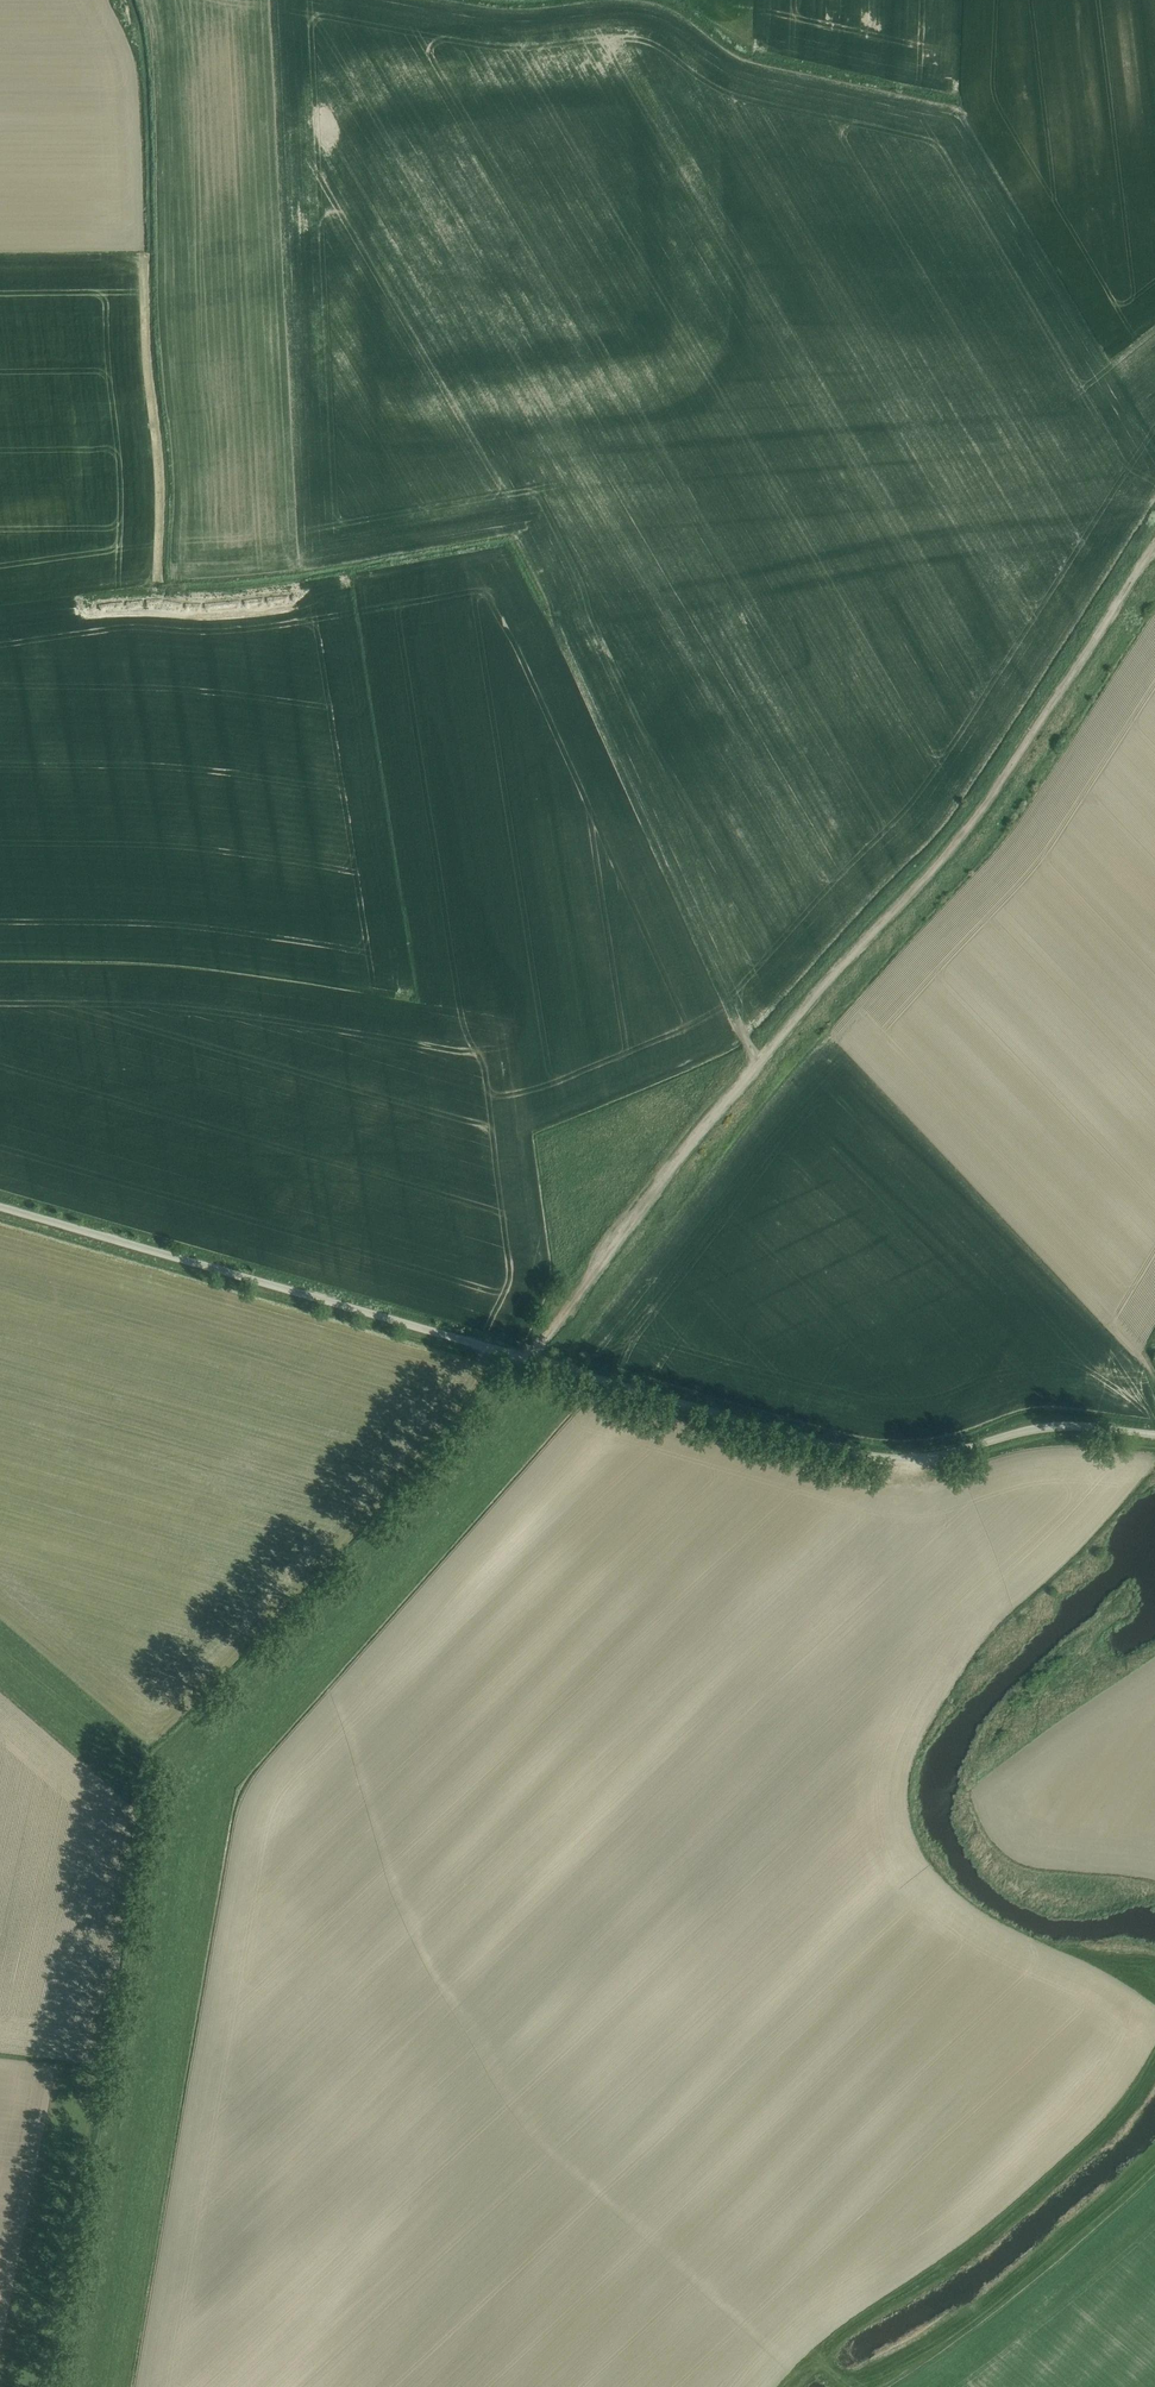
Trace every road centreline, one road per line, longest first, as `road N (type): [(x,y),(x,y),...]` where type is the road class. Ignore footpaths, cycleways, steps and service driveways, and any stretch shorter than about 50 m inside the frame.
road 1 (unclassified): [(1154,1434),(1064,1425),(909,1459),(860,1453),(0,1207)]
road 2 (track): [(1154,557),(991,804),(789,1022),(528,1359)]

